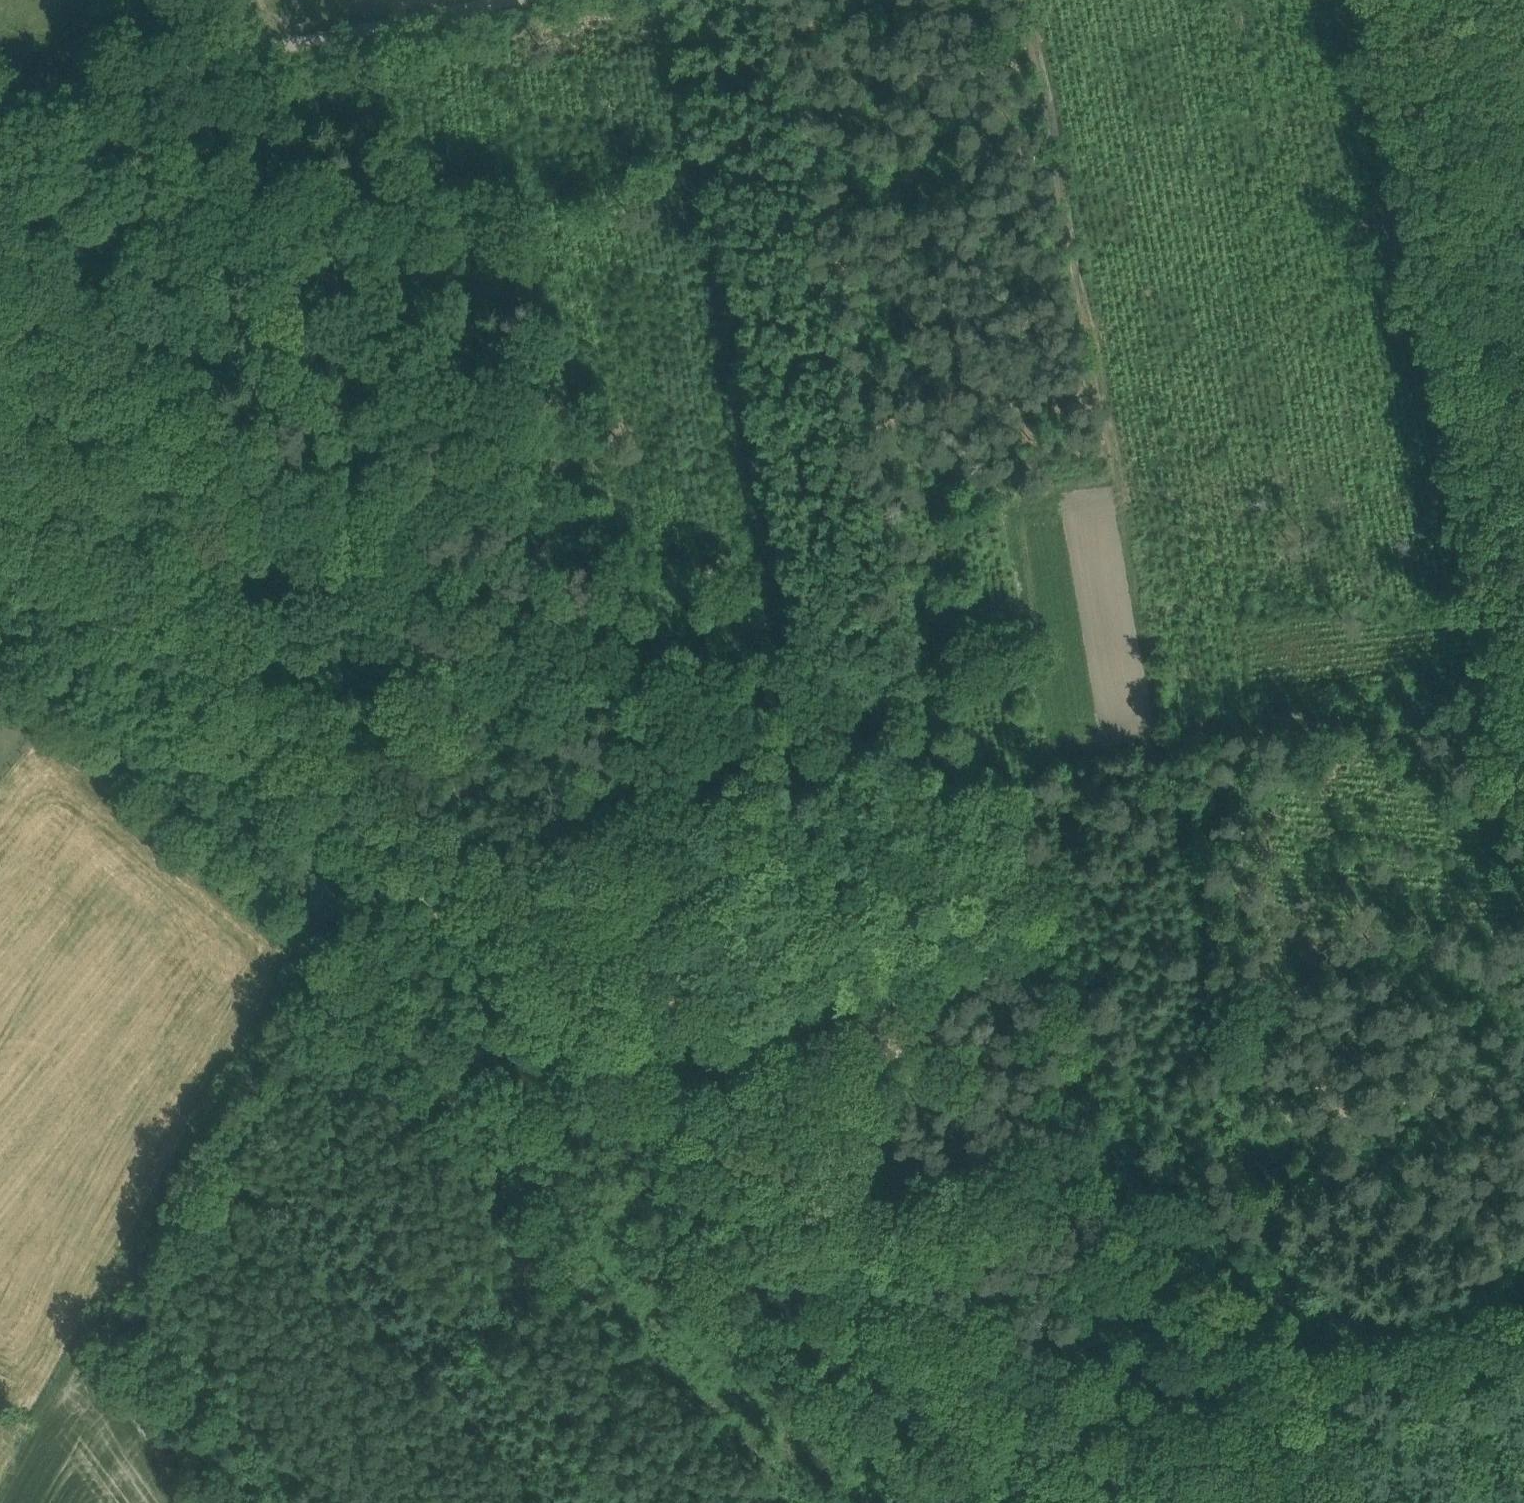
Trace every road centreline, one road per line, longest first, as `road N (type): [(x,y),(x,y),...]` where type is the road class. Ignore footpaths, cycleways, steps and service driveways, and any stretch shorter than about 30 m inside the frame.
road 1 (track): [(0,534),(1034,1417)]
road 2 (unclassified): [(503,0),(0,103)]
road 3 (track): [(1034,1417),(1523,1312)]
road 4 (track): [(1034,1417),(1144,1502)]

